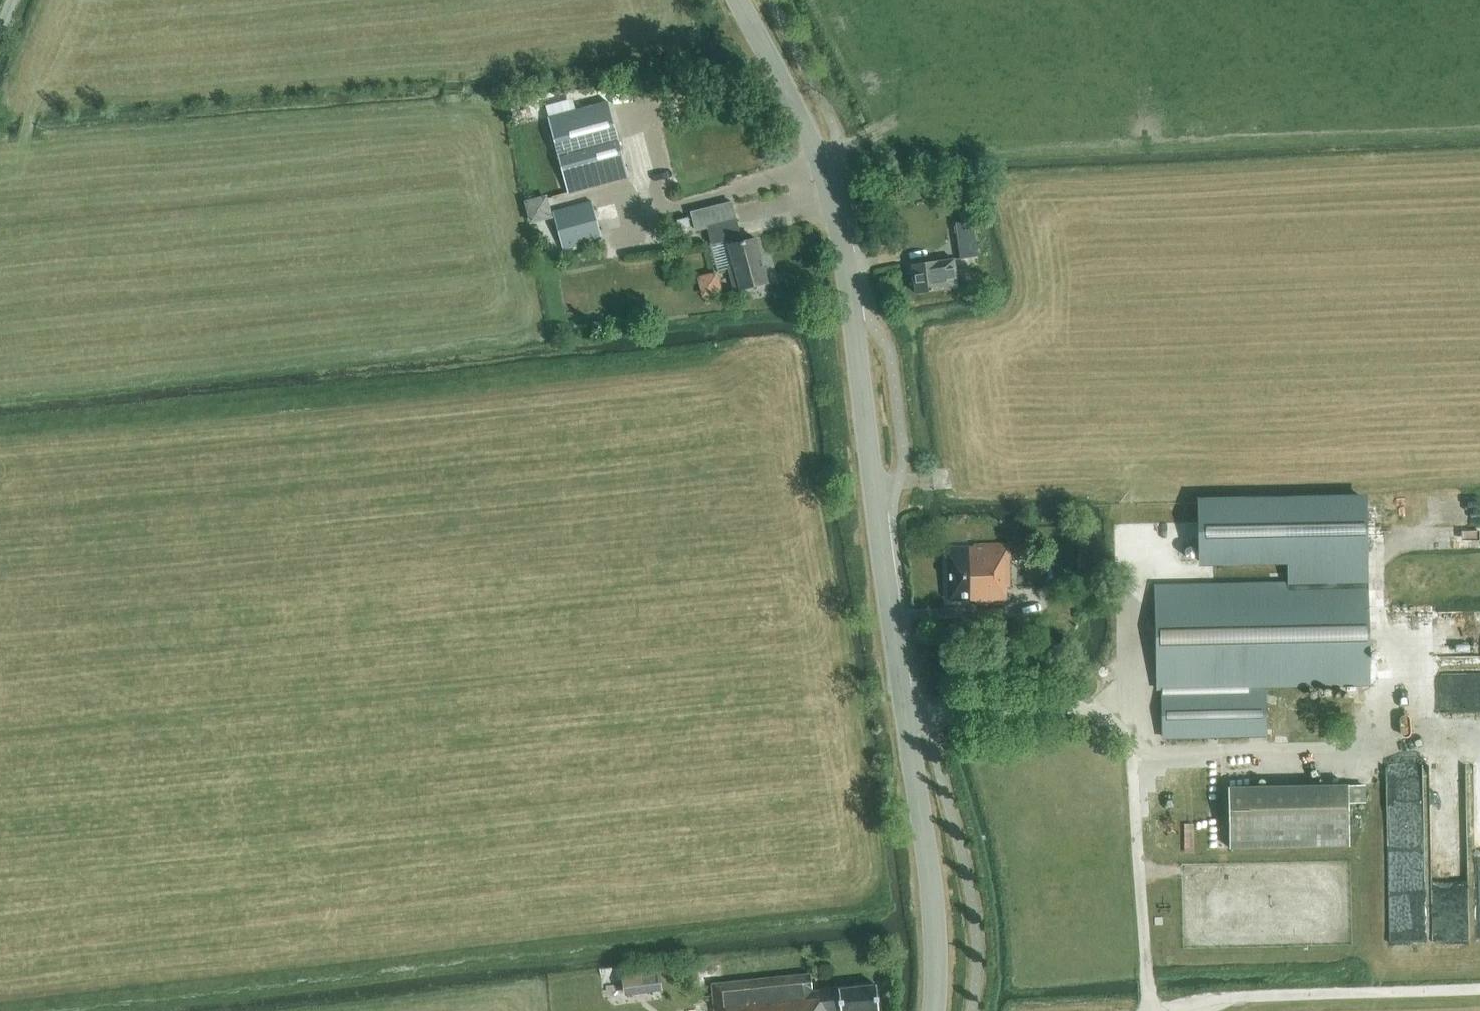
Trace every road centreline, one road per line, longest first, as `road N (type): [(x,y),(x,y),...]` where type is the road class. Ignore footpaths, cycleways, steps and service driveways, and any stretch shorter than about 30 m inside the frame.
road 1 (secondary): [(933,1010),(927,853),(842,245),(820,161),(738,0)]
road 2 (track): [(1135,752),(1407,747),(1404,636)]
road 3 (track): [(1175,1010),(1266,995),(1479,987)]
road 4 (track): [(1135,752),(1150,1010)]

